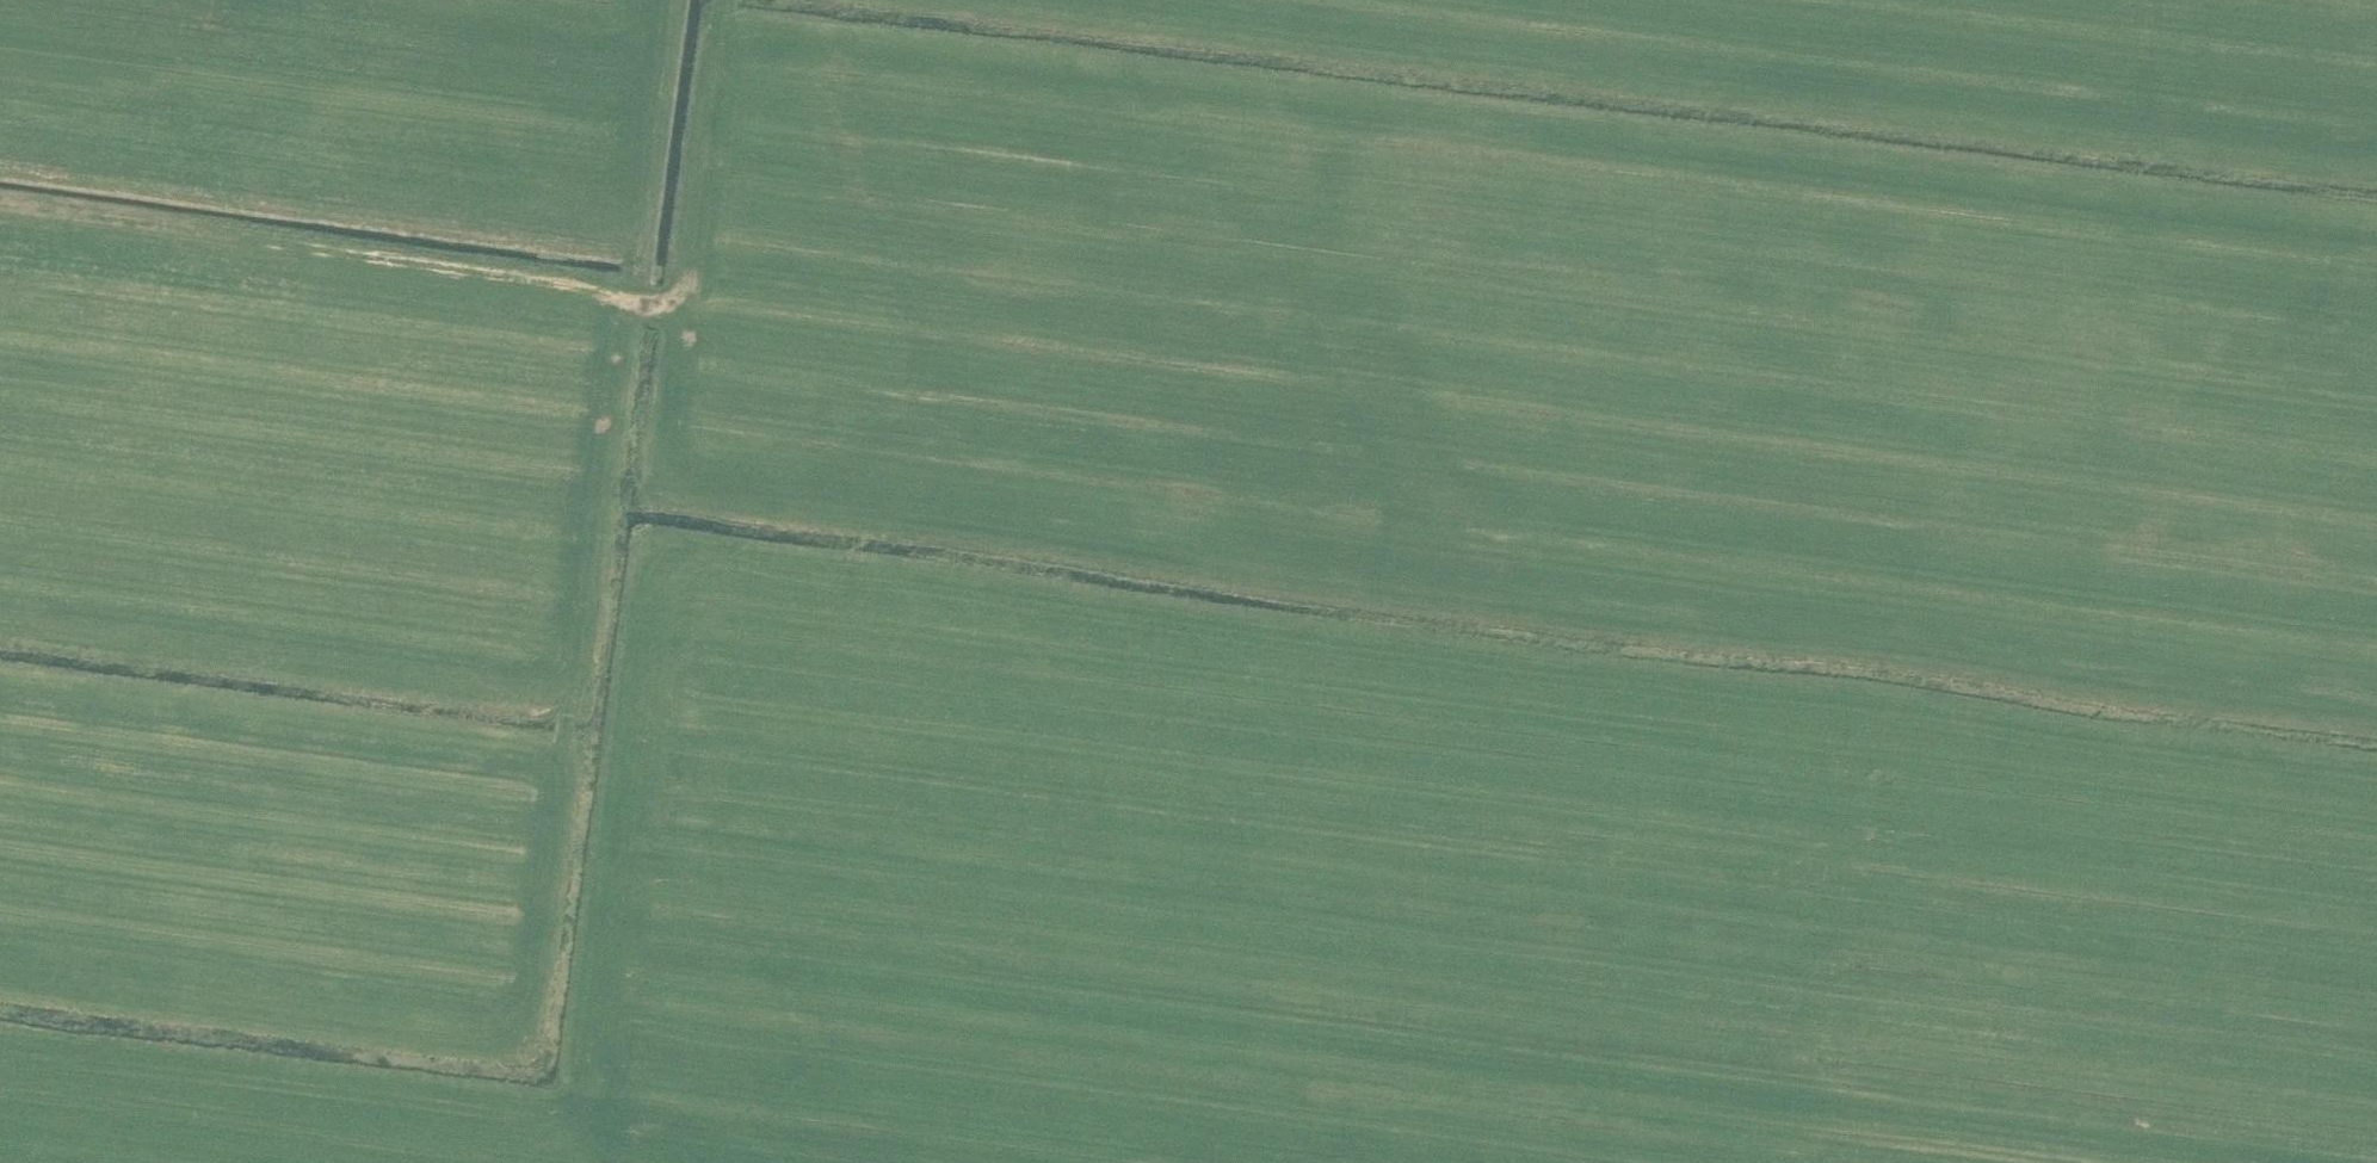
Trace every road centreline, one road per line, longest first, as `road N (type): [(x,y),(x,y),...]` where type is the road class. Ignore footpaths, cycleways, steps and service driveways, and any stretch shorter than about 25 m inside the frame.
road 1 (track): [(0,210),(664,298)]

